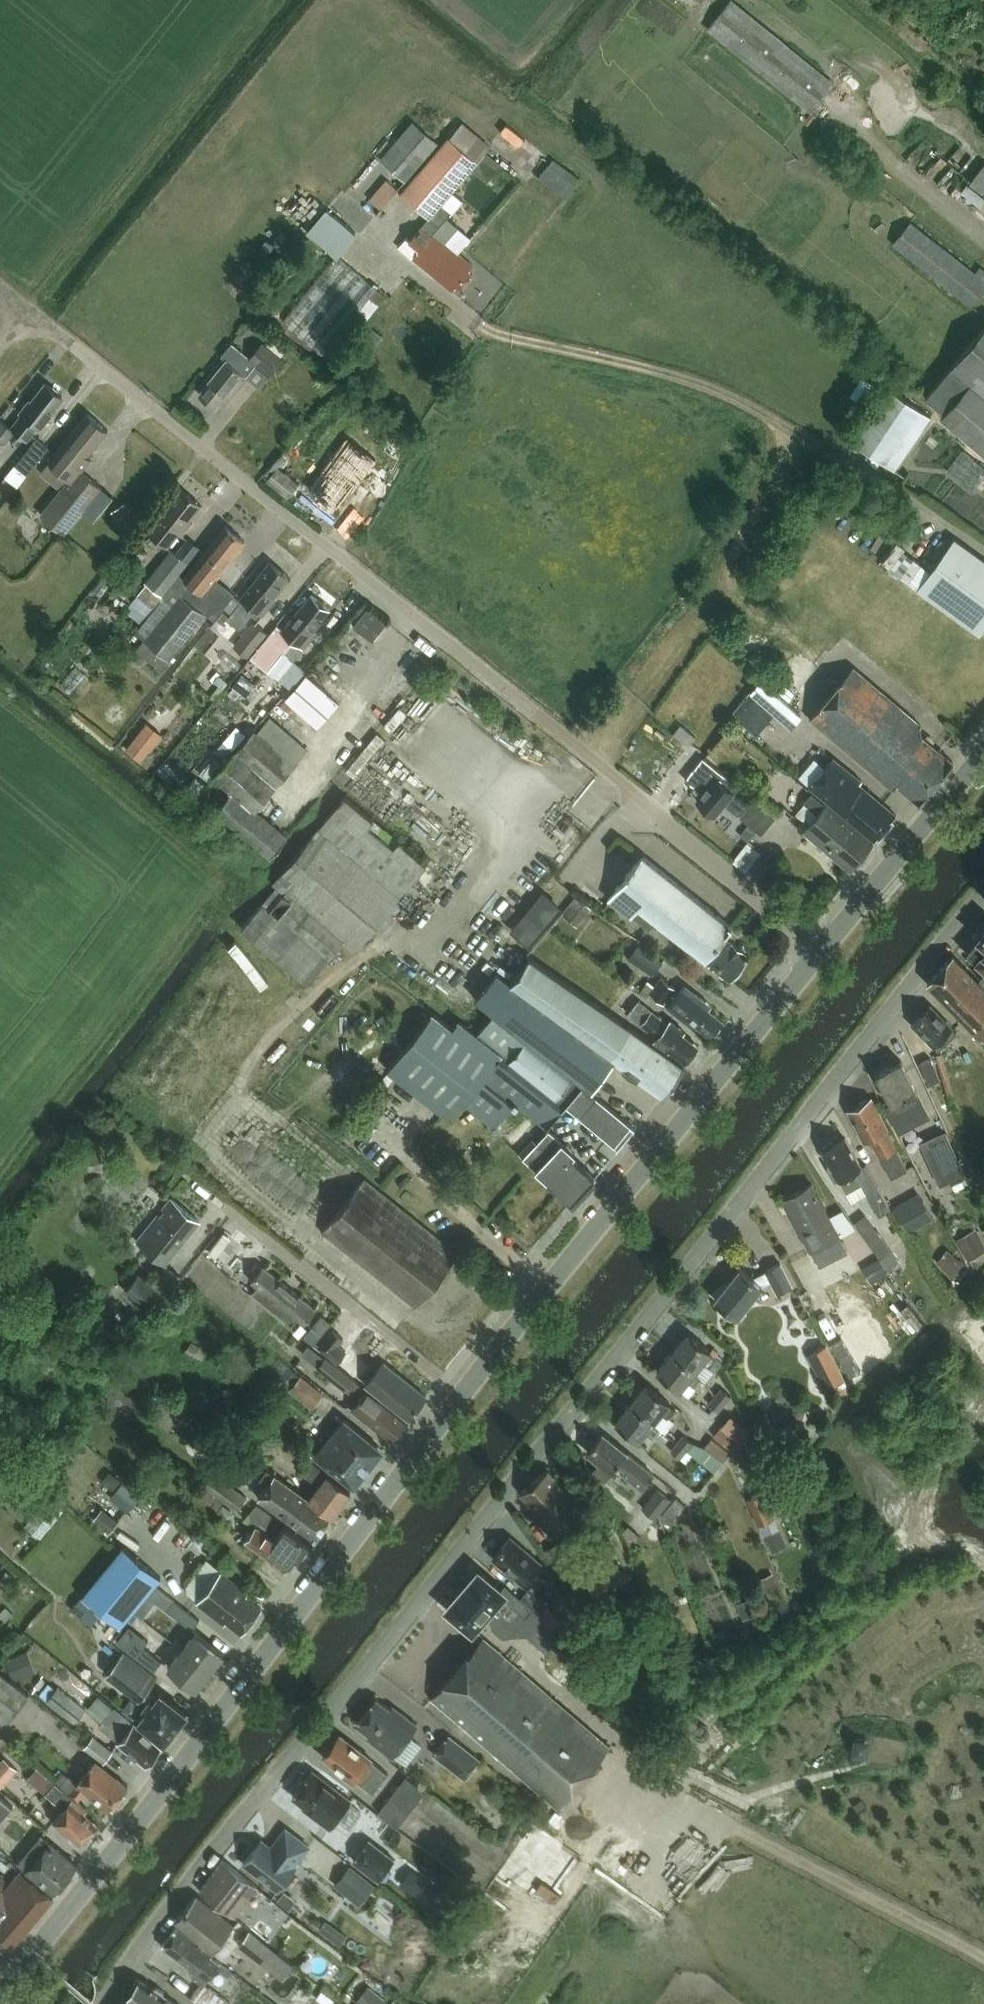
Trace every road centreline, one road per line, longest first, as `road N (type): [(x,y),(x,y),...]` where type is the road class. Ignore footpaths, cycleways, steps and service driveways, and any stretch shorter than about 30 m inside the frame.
road 1 (unclassified): [(102,2003),(562,1419),(983,903)]
road 2 (unclassified): [(830,947),(0,277)]
road 3 (tertiary): [(15,1977),(472,1400)]
road 4 (tertiary): [(472,1400),(830,947)]
road 5 (unclassified): [(983,1954),(948,1928),(655,1792)]
road 6 (unclassified): [(472,1400),(232,1210)]
road 7 (tertiary): [(830,947),(977,767)]

